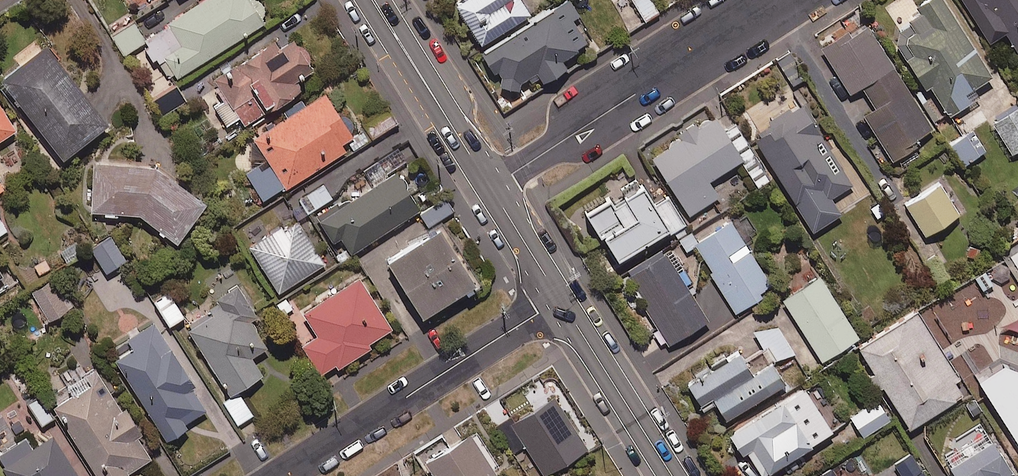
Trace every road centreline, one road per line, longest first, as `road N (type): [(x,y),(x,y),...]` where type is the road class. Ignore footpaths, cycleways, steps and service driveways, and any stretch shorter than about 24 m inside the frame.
road 1 (tertiary): [(491,188),(783,0)]
road 2 (residential): [(282,475),(560,299)]
road 3 (tertiary): [(374,0),(491,188)]
road 4 (tertiary): [(560,299),(672,475)]
road 5 (tertiary): [(491,188),(560,299)]

